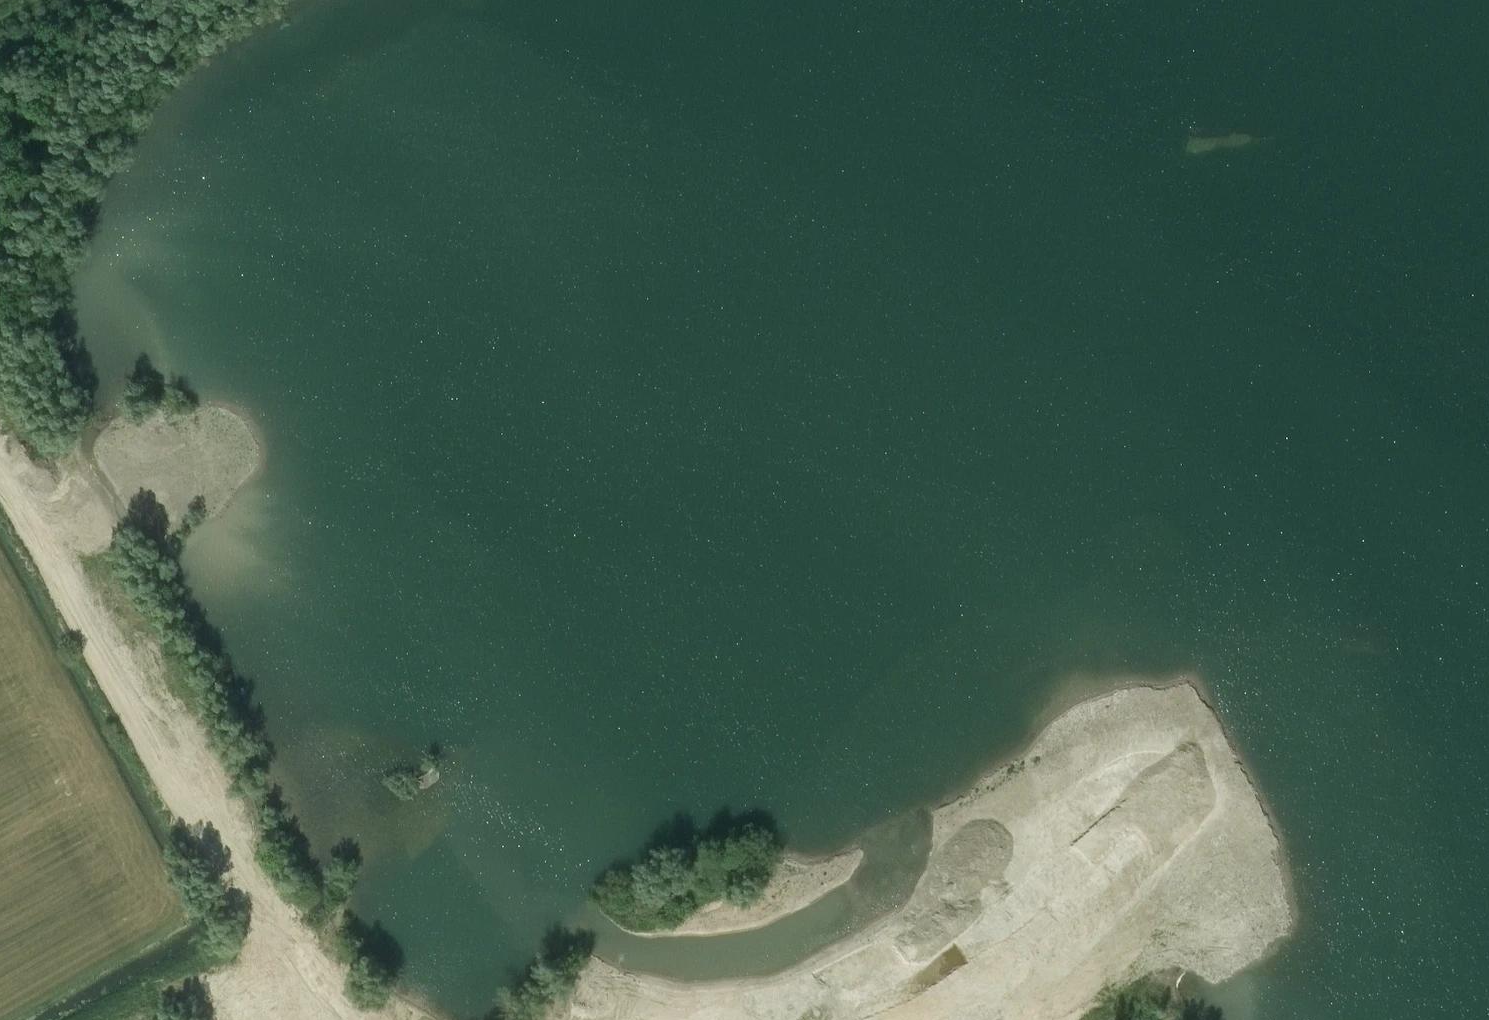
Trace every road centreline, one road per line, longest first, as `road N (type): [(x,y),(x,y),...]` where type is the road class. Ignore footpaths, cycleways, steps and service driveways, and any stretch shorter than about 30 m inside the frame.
road 1 (track): [(256,929),(0,484)]

